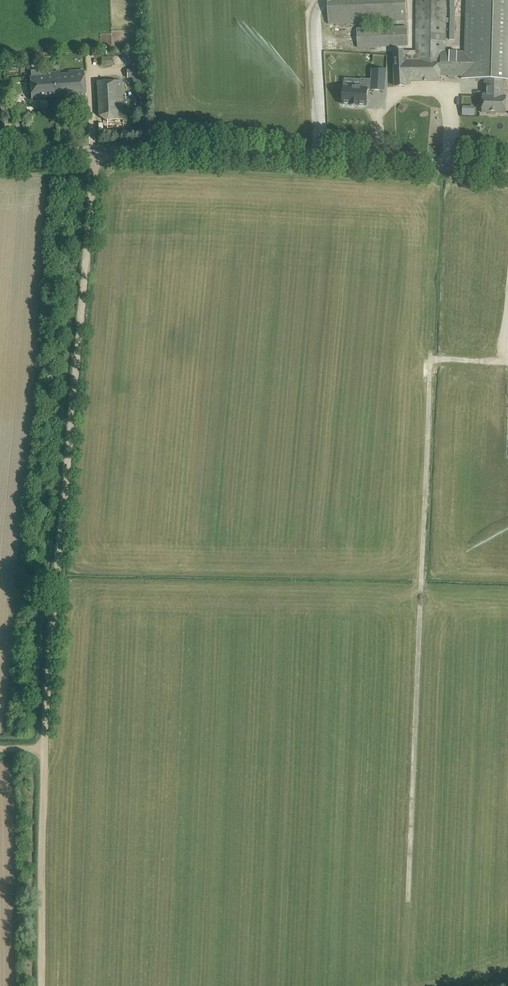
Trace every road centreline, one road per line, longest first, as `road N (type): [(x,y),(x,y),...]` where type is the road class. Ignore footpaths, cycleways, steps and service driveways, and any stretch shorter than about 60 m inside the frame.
road 1 (track): [(409,883),(429,359),(507,365)]
road 2 (track): [(96,152),(41,751)]
road 3 (tertiary): [(507,166),(152,151),(0,159)]
road 4 (track): [(41,751),(42,985)]

